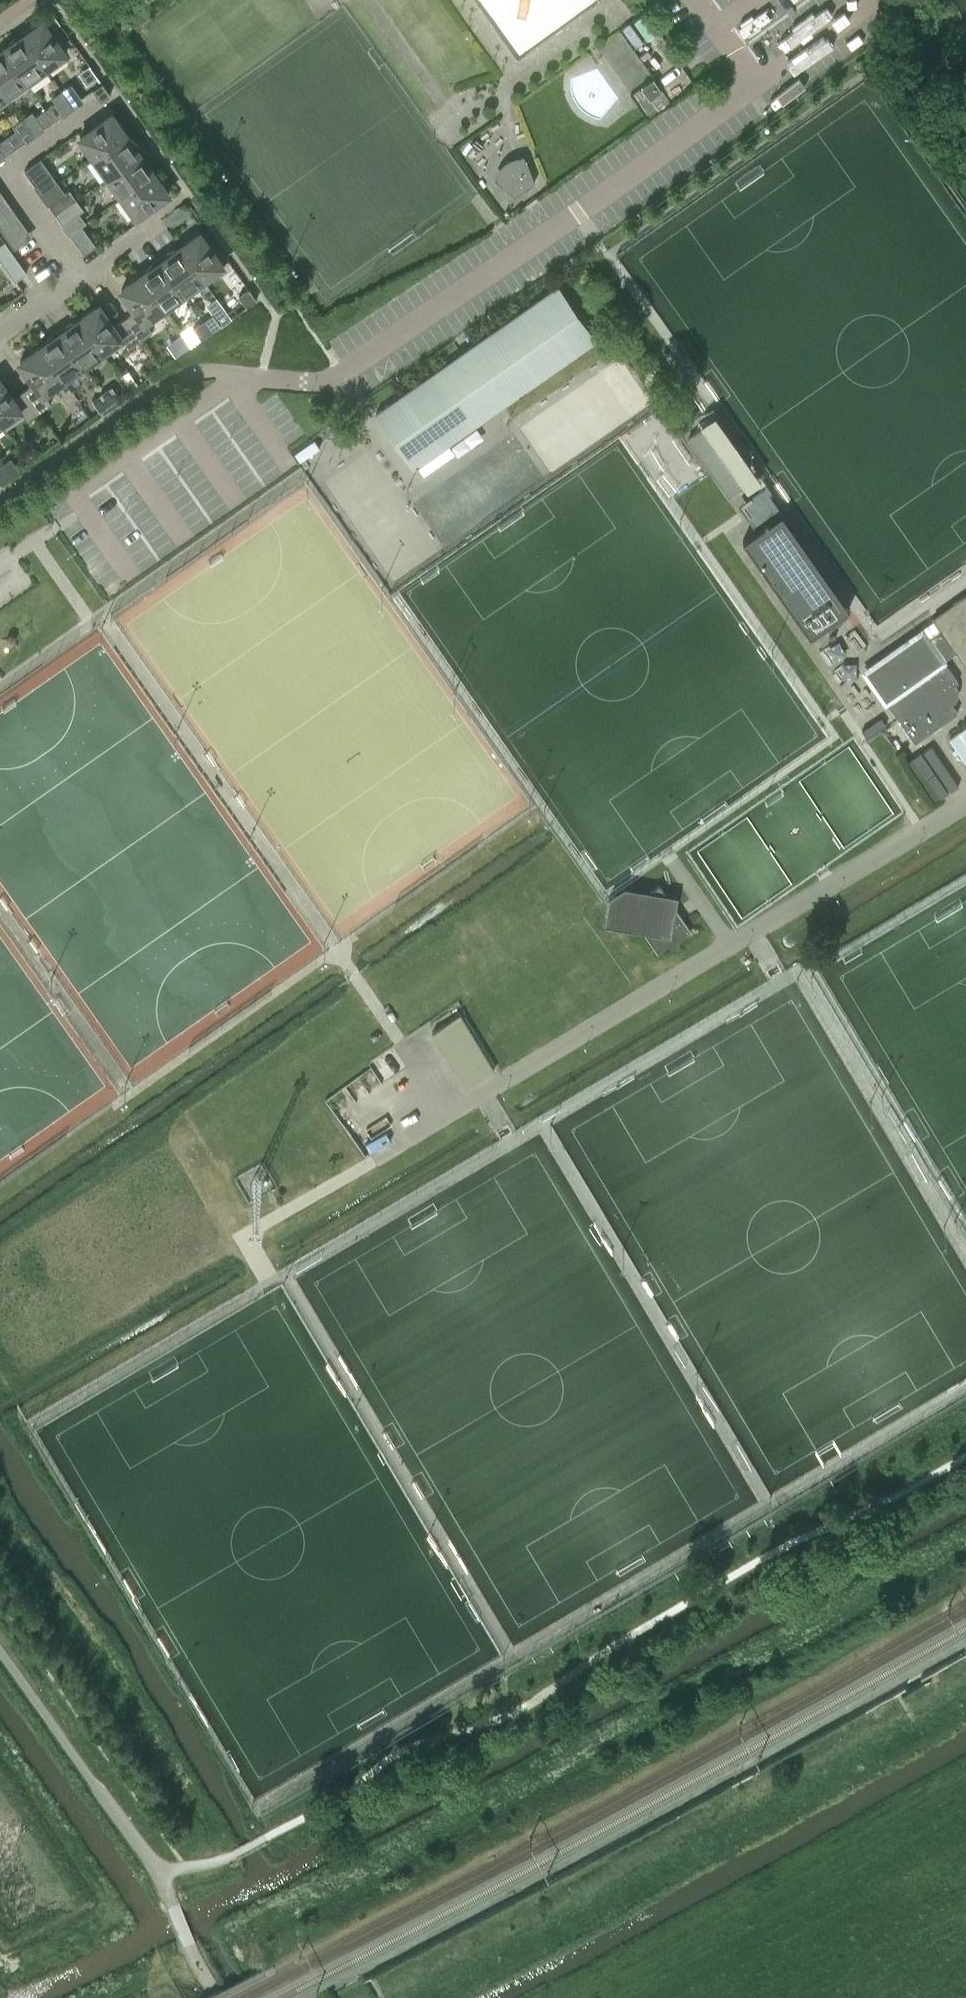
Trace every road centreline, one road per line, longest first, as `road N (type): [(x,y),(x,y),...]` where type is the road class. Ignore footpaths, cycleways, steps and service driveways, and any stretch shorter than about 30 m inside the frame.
road 1 (residential): [(0,332),(151,226)]

